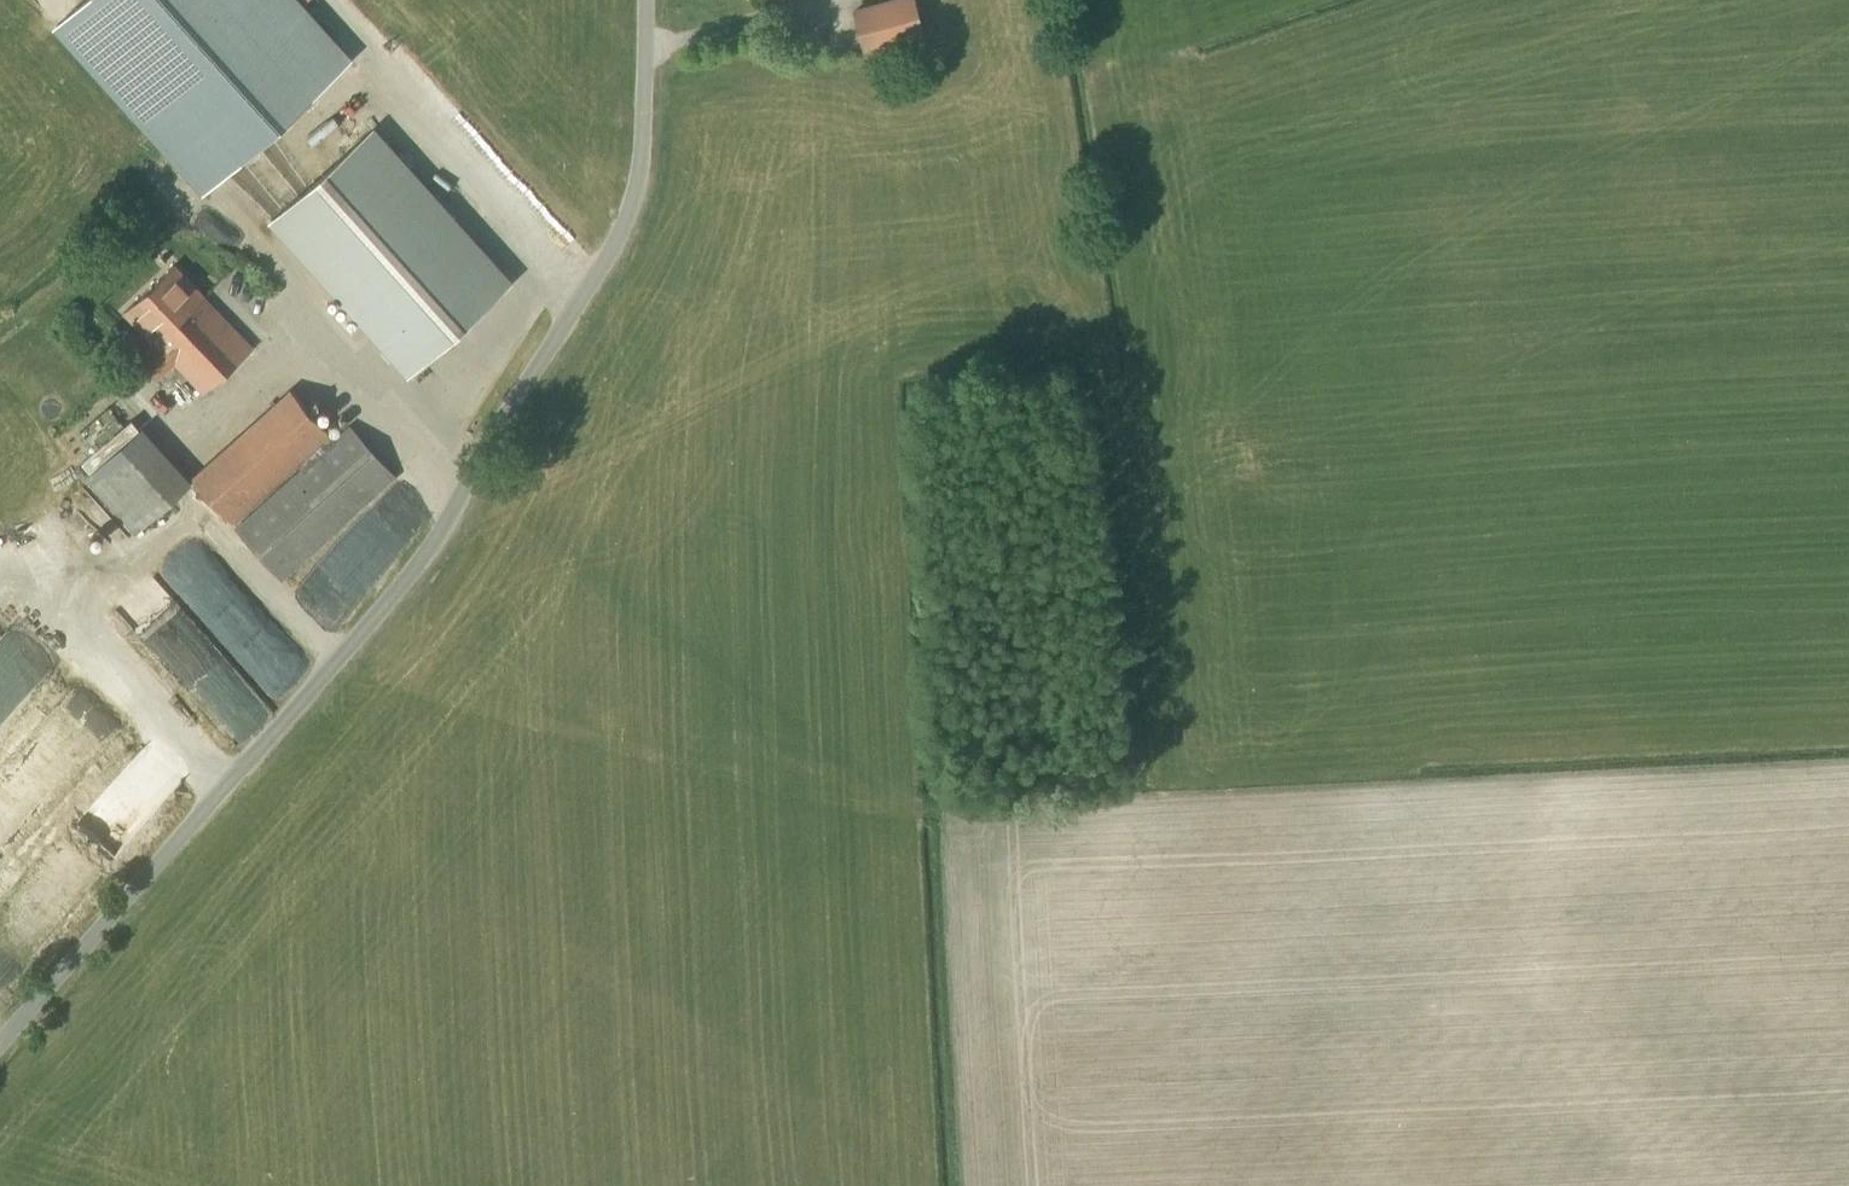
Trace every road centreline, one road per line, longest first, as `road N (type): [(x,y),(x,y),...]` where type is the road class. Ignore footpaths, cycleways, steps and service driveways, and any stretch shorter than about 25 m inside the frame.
road 1 (unclassified): [(0,1043),(334,662),(450,517),(629,210),(645,111),(648,0)]

